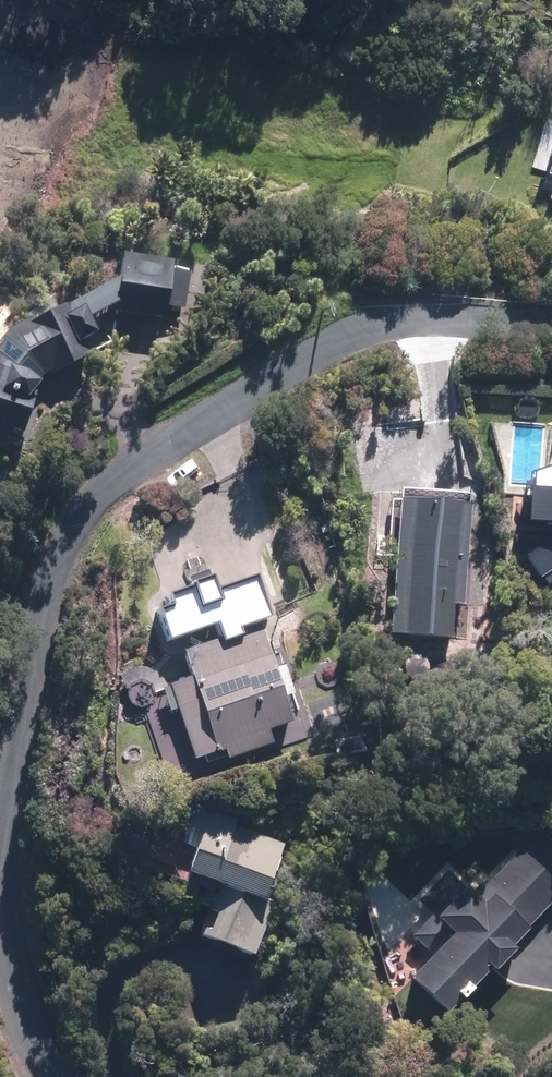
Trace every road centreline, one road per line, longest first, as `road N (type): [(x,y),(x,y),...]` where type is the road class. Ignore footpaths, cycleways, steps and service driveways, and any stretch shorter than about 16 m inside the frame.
road 1 (residential): [(0,818),(64,539),(104,489),(347,335),(427,323),(551,332)]
road 2 (residential): [(53,1076),(0,955)]

